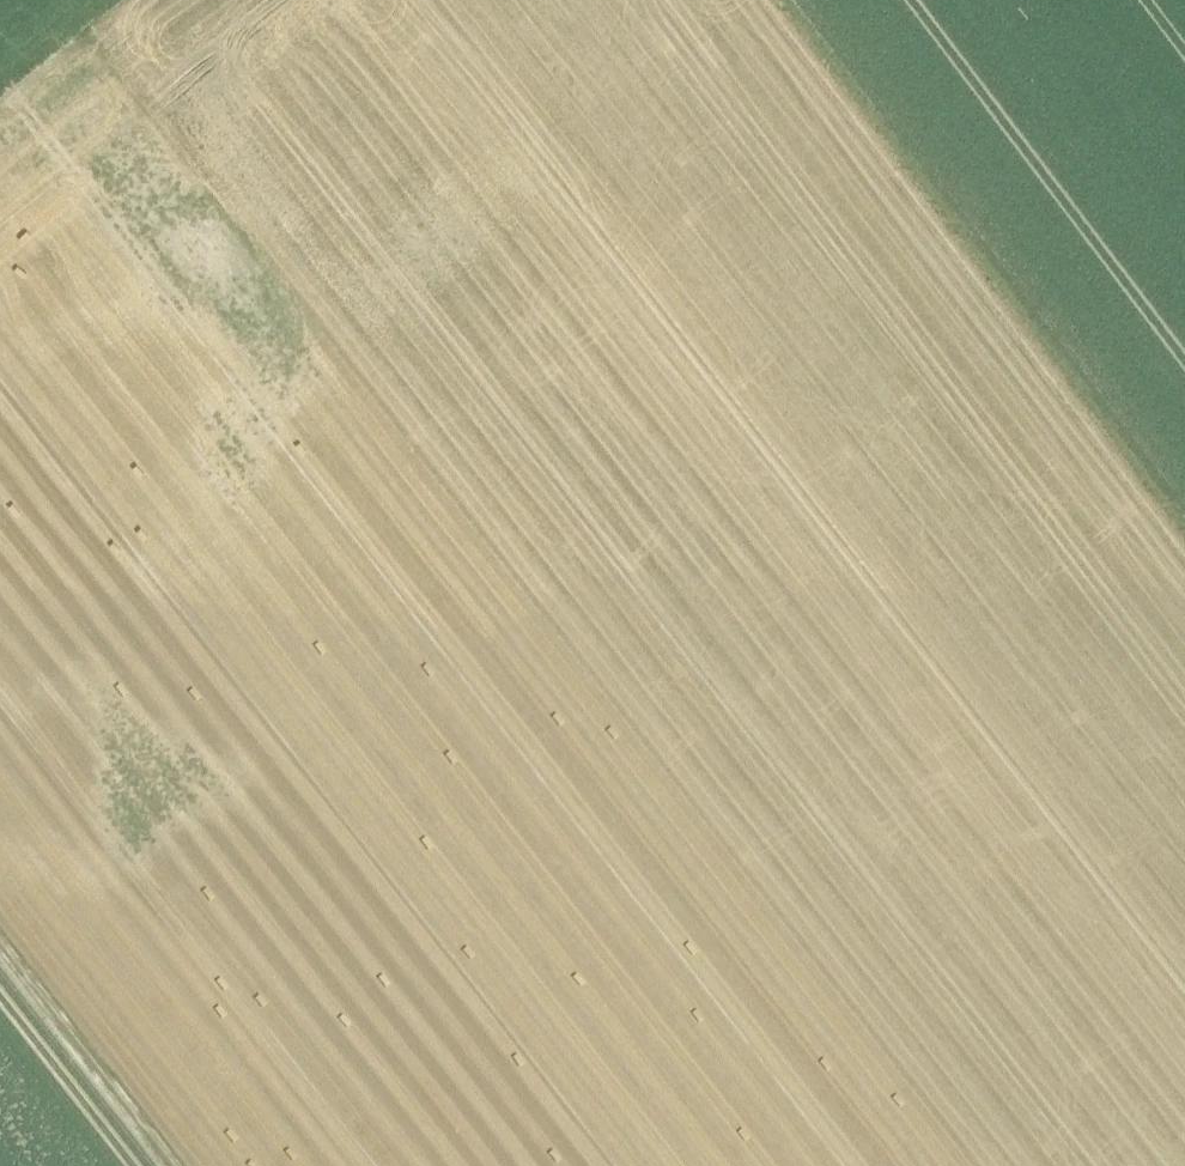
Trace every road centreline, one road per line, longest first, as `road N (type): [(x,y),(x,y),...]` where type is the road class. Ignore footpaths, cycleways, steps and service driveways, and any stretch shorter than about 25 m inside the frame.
road 1 (track): [(174,1165),(0,943)]

